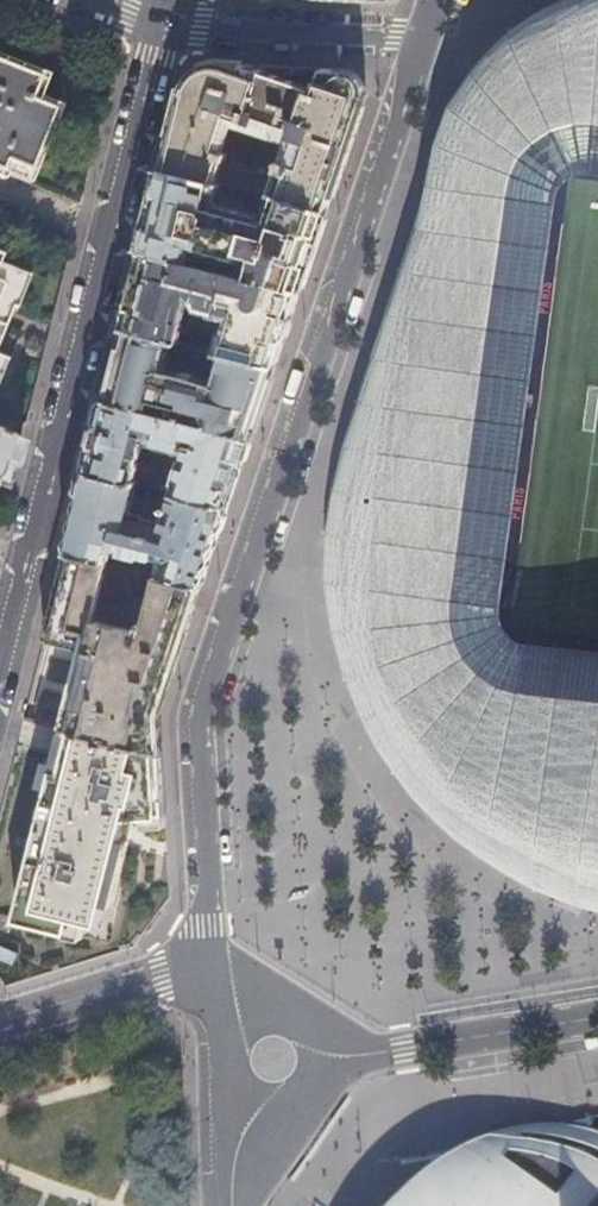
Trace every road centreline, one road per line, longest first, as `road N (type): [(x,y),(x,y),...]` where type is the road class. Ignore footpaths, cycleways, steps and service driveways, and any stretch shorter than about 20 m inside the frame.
road 1 (residential): [(428,43),(204,703),(207,963)]
road 2 (residential): [(163,22),(0,661)]
road 3 (residential): [(323,1058),(597,1018)]
road 4 (residential): [(163,22),(428,43)]
road 5 (residential): [(0,1019),(207,963)]

